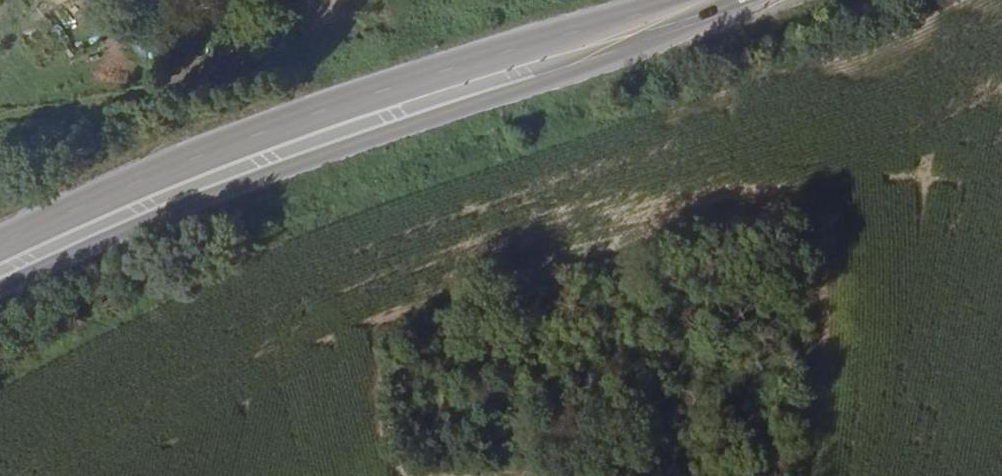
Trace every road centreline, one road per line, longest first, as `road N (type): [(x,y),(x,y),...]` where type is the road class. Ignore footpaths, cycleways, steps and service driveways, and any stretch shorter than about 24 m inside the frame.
road 1 (secondary): [(0,287),(259,174),(771,0)]
road 2 (secondary): [(670,0),(258,128),(0,237)]

